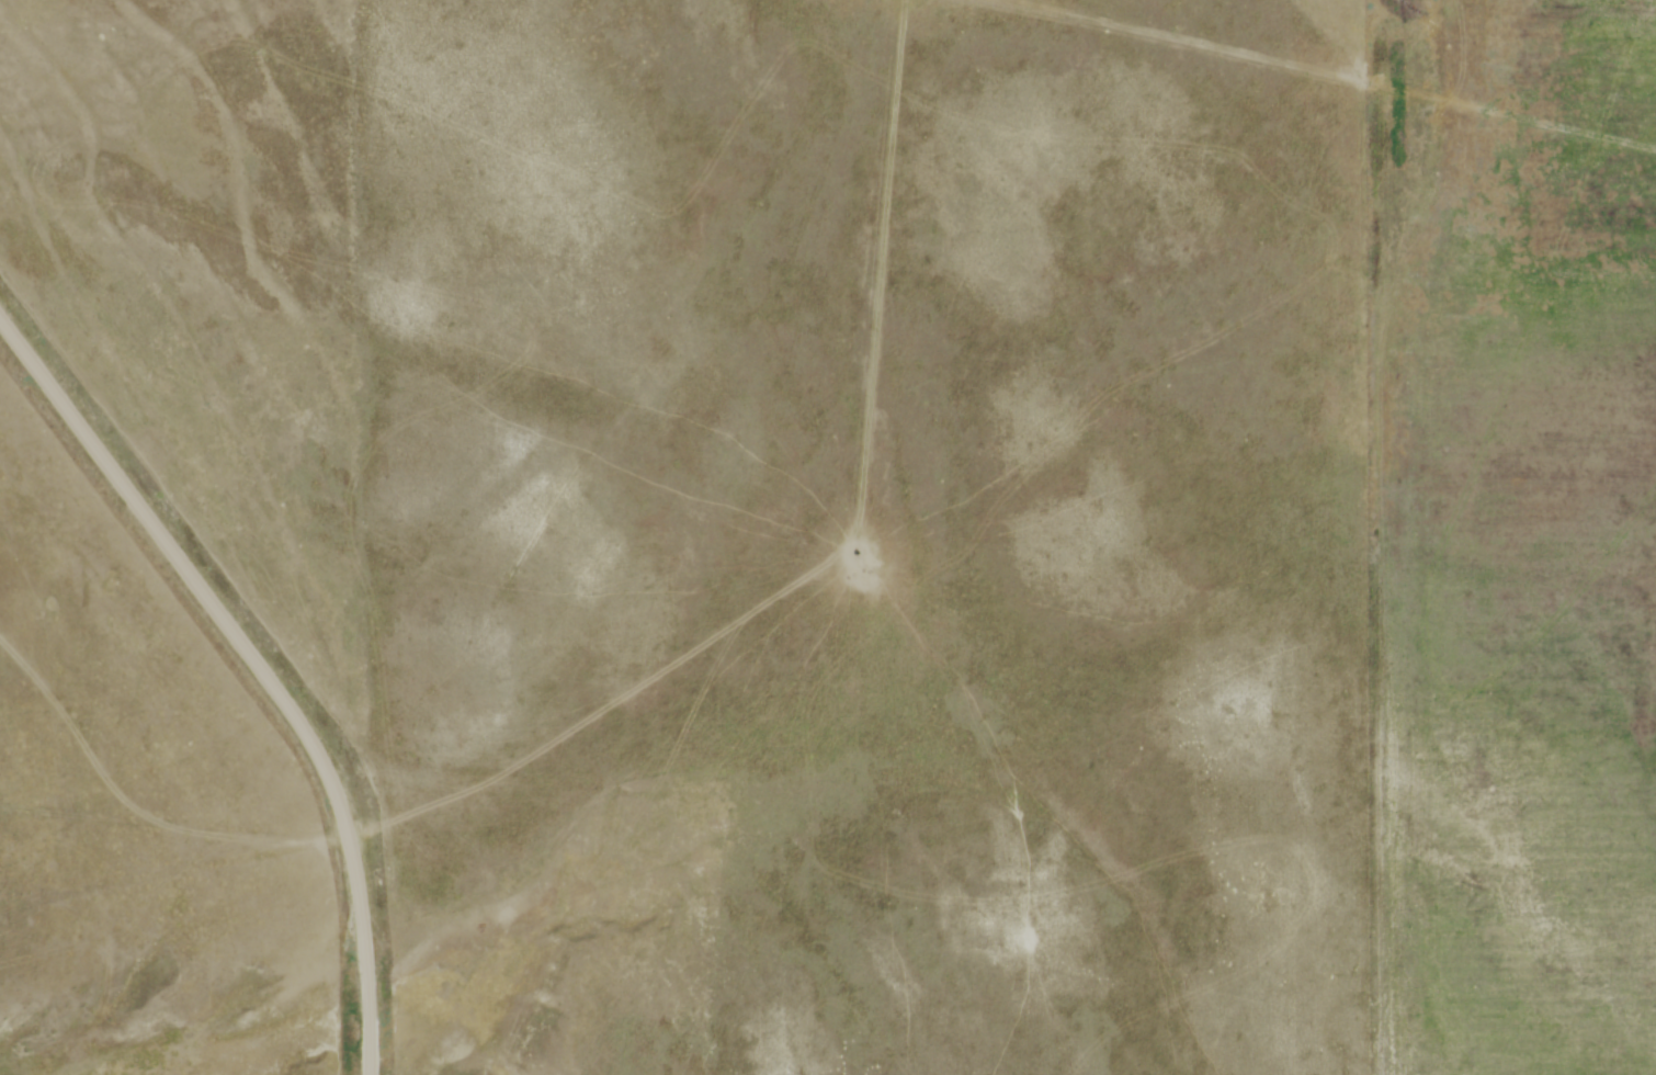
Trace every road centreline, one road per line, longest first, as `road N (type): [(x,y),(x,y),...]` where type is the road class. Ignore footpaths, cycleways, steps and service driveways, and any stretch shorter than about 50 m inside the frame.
road 1 (residential): [(0,313),(328,761),(356,842),(375,1074)]

